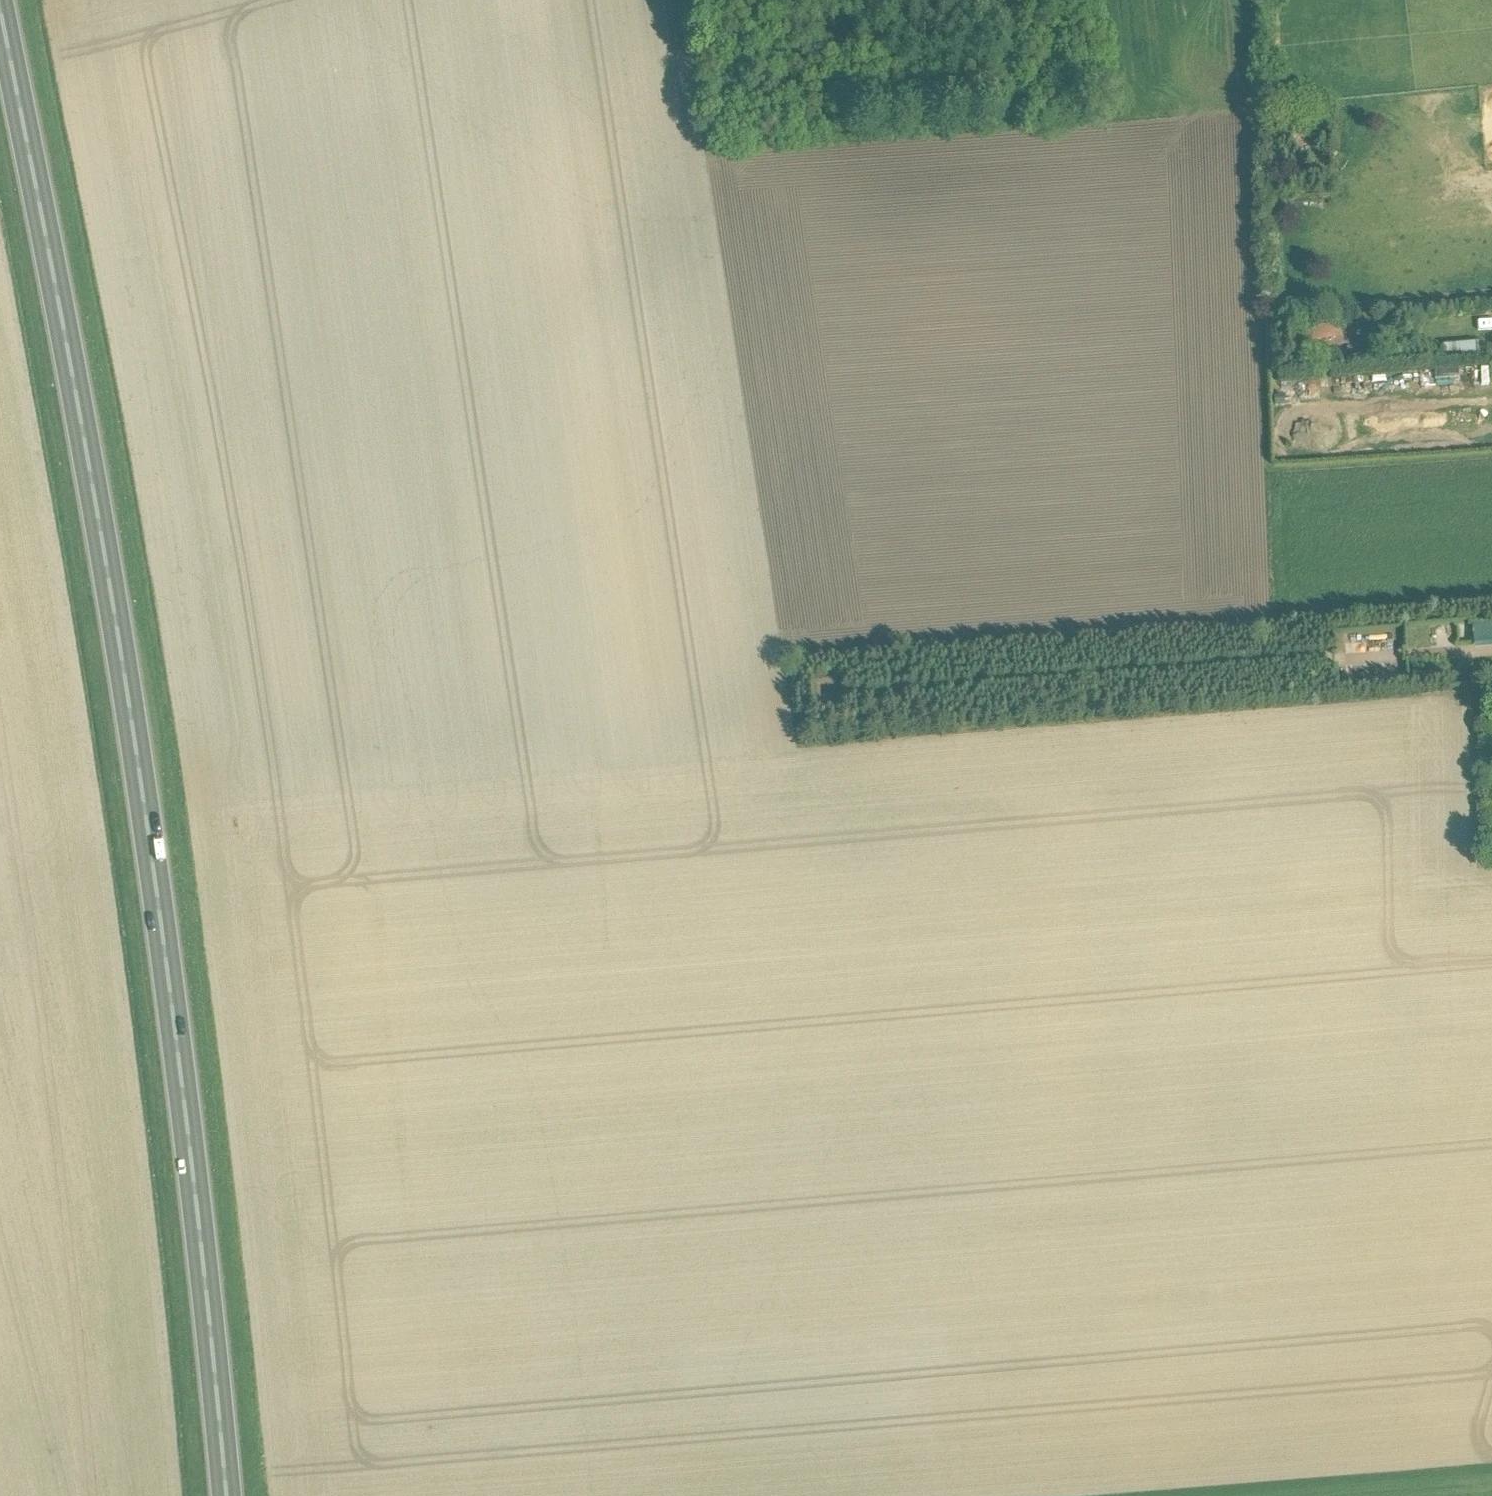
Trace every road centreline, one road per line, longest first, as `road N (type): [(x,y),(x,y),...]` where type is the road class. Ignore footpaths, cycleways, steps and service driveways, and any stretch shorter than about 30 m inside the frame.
road 1 (trunk): [(227,1495),(169,978),(127,688),(0,4)]

